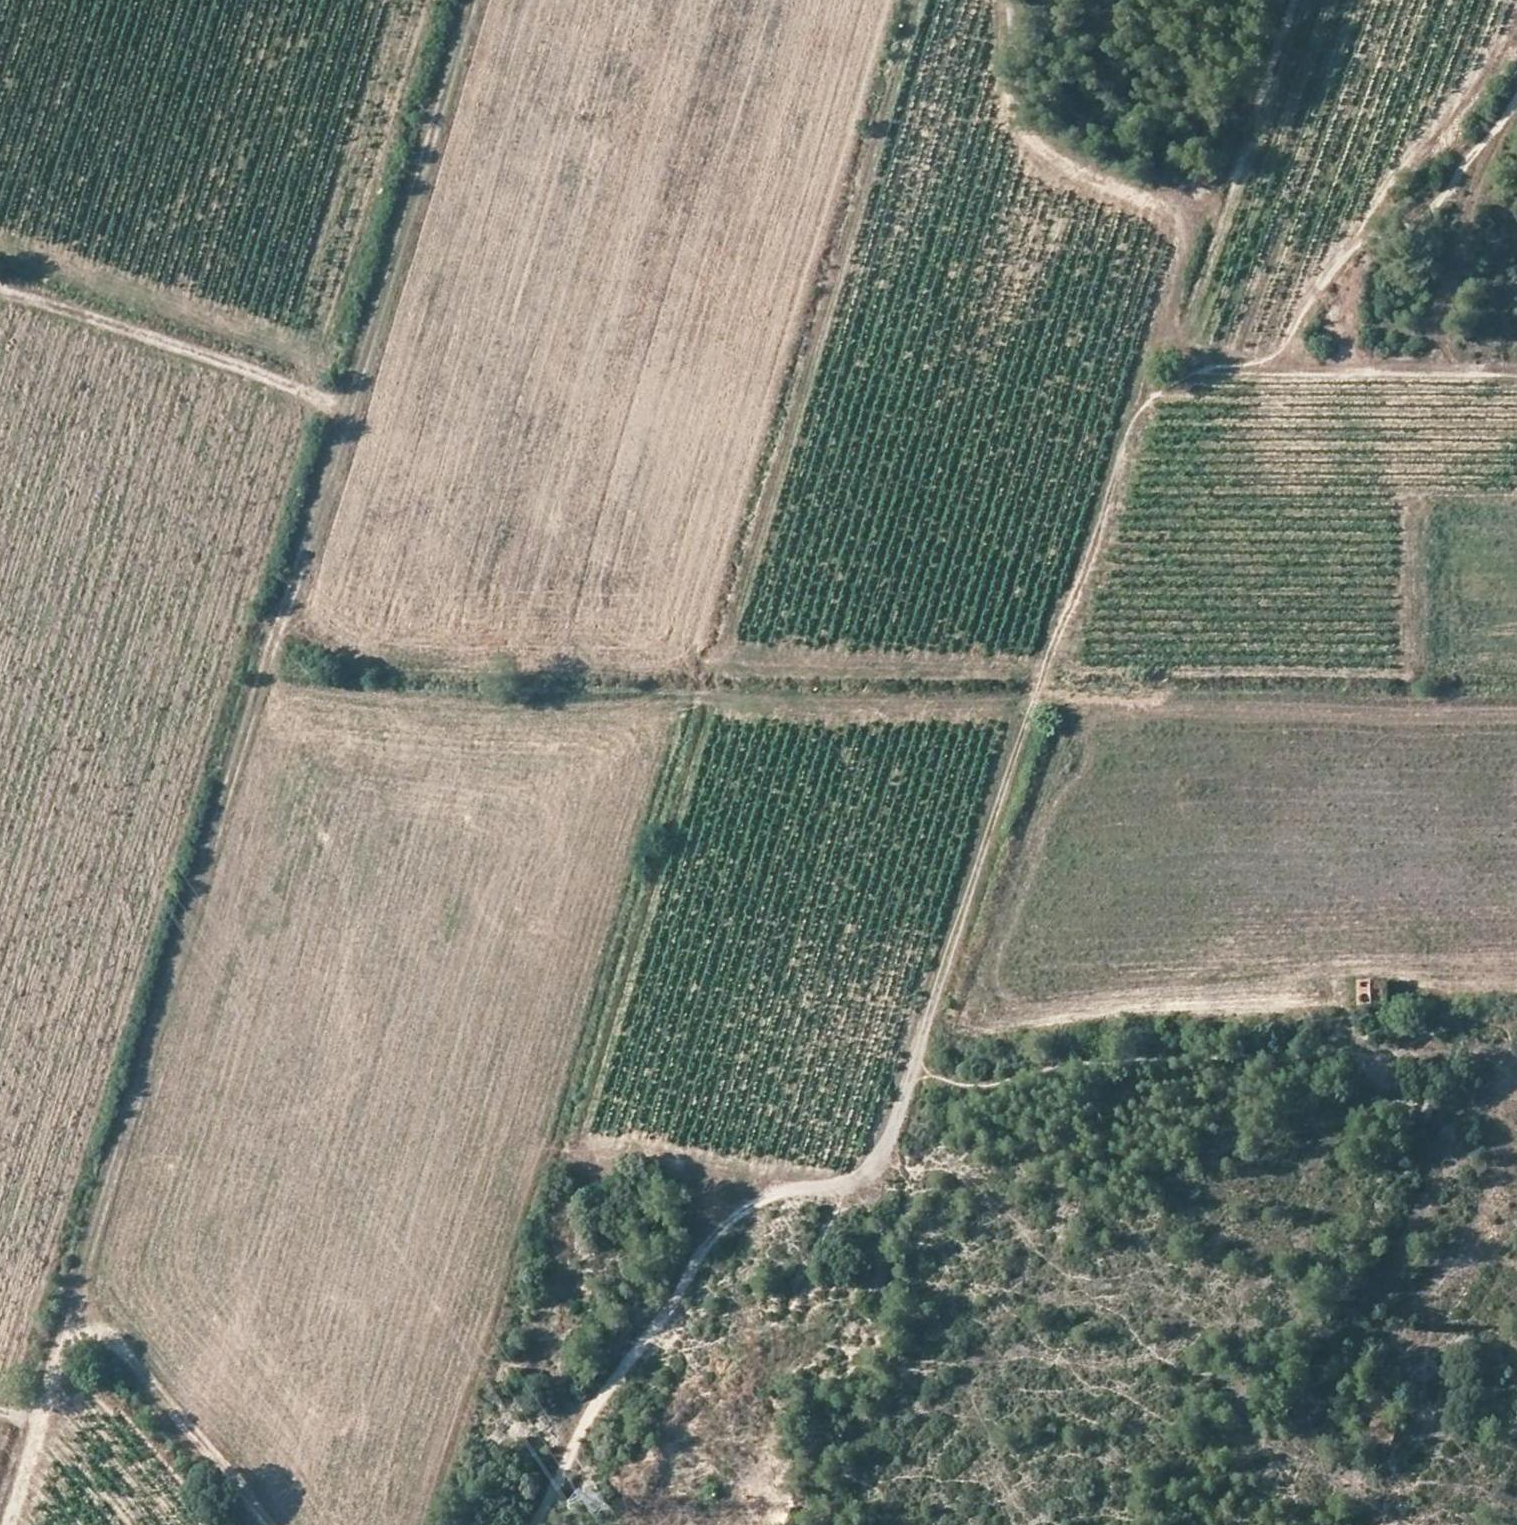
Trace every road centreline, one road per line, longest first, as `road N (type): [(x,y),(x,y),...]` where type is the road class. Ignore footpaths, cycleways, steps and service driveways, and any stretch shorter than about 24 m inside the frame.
road 1 (track): [(530,1524),(607,1386),(706,1244),(752,1205),(814,1185),(853,1185),(883,1159),(1038,690),(1089,570),(1180,237),(1157,210),(1058,168),(1024,137),(1011,89),(1007,0)]
road 2 (track): [(9,1524),(477,0)]
road 3 (track): [(354,404),(0,286)]
road 4 (track): [(266,1524),(79,1308)]
road 5 (track): [(1180,252),(1276,0)]

